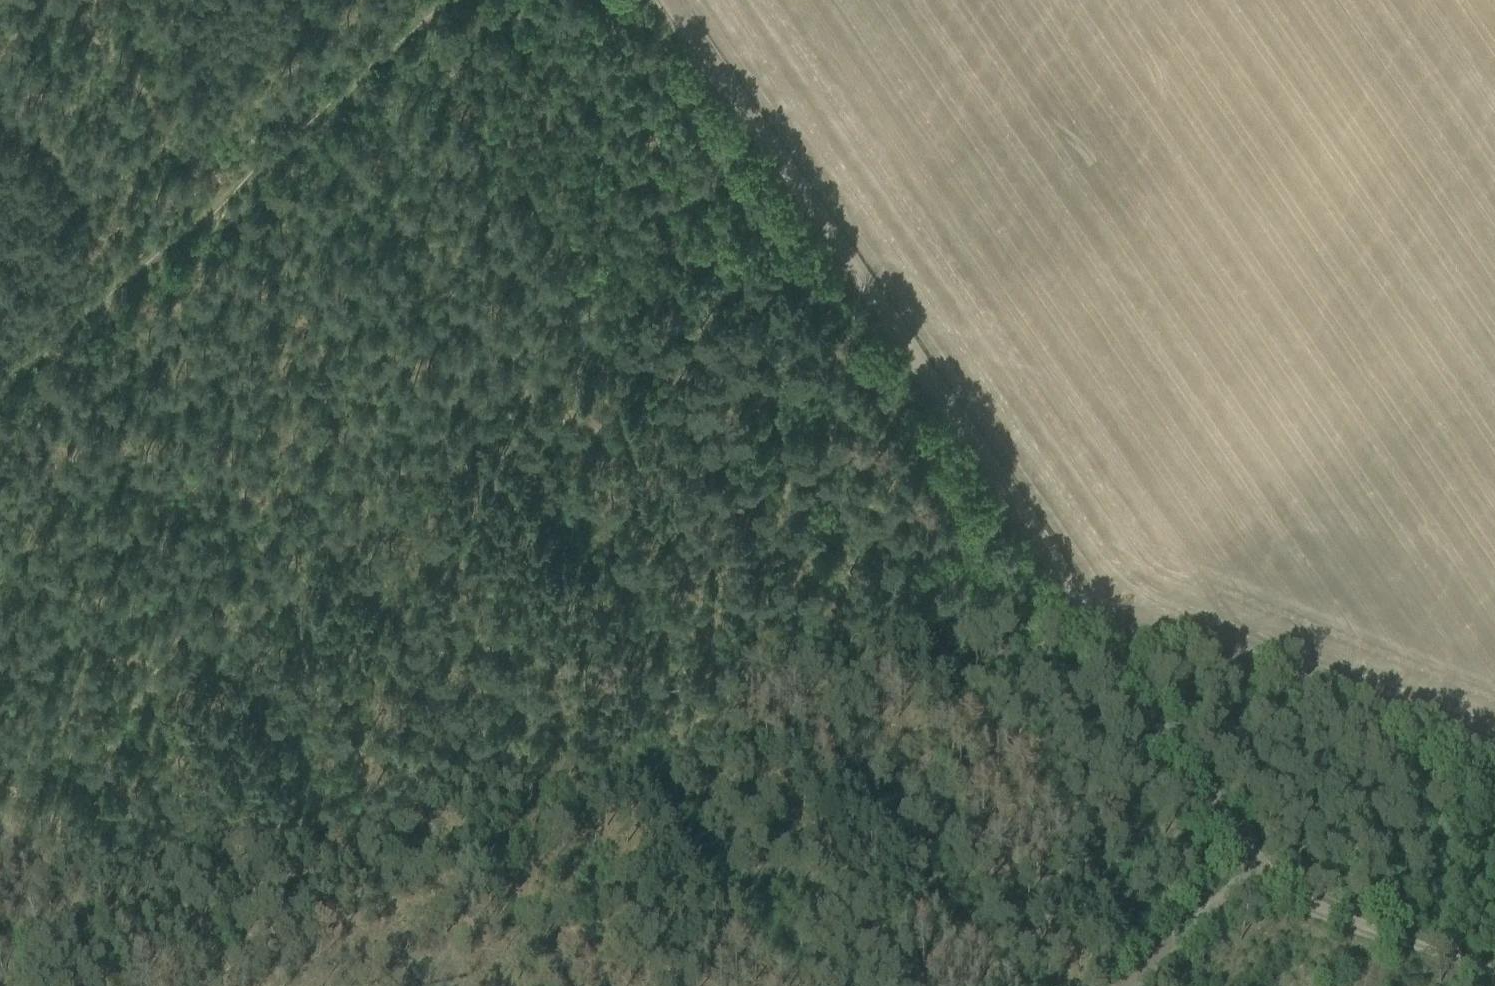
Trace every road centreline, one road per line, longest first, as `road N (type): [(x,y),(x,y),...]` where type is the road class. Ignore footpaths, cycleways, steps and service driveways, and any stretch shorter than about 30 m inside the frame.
road 1 (track): [(664,0),(1263,876),(1286,891),(1494,960)]
road 2 (track): [(0,395),(453,0)]
road 3 (track): [(1263,876),(1130,985)]

